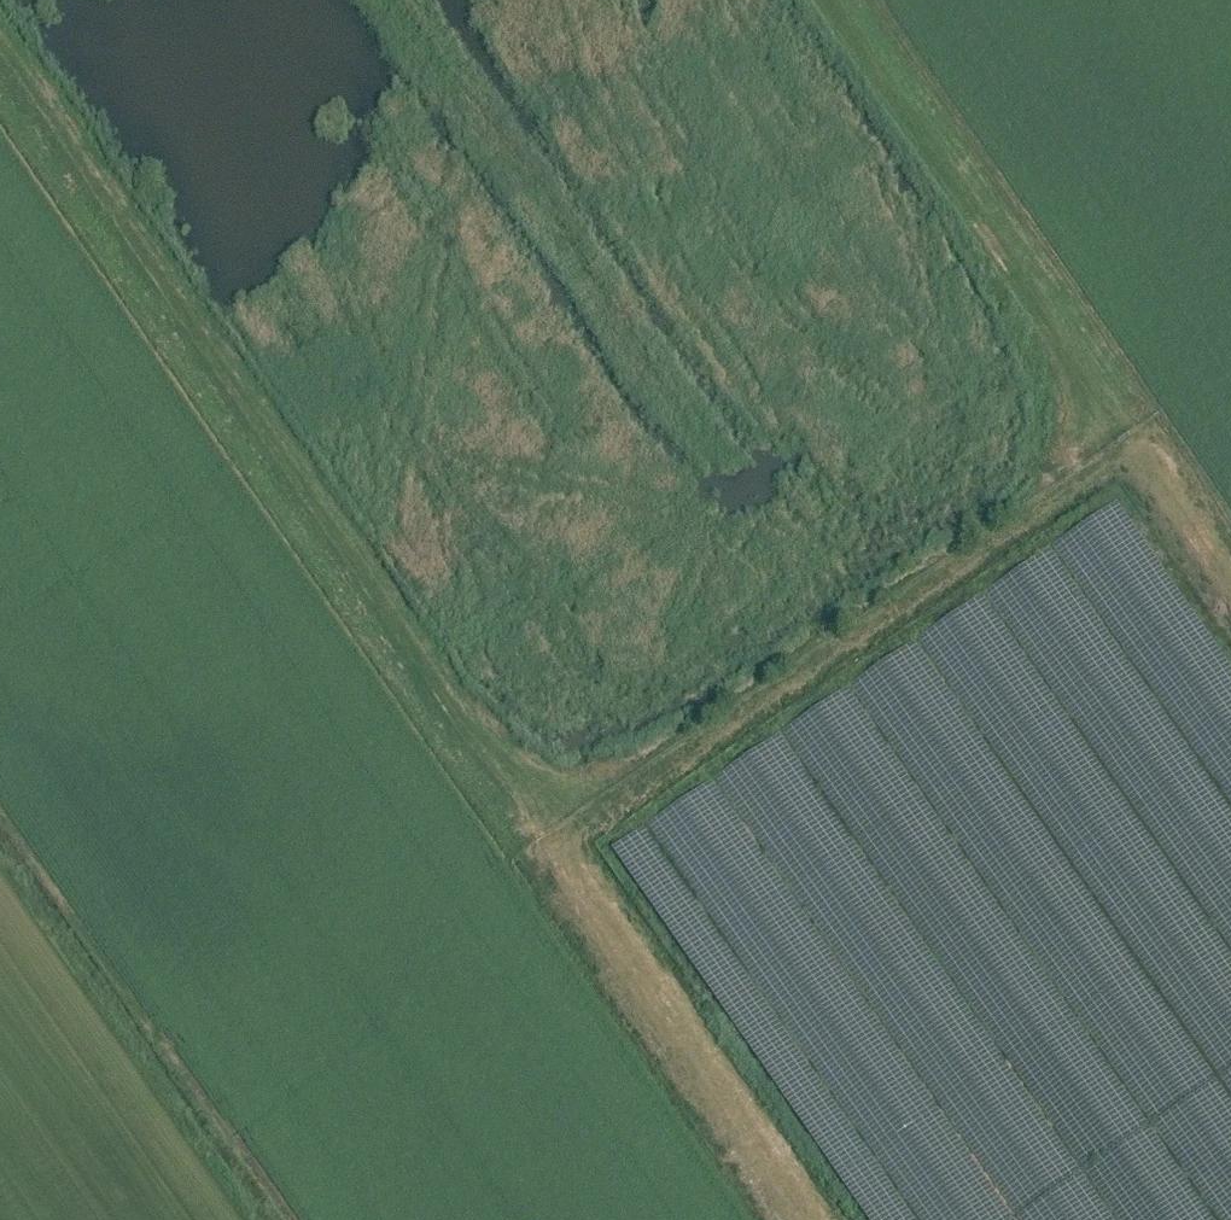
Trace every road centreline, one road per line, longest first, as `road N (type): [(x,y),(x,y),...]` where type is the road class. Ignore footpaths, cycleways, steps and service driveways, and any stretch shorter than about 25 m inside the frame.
road 1 (track): [(0,41),(523,782)]
road 2 (track): [(1230,579),(827,0)]

